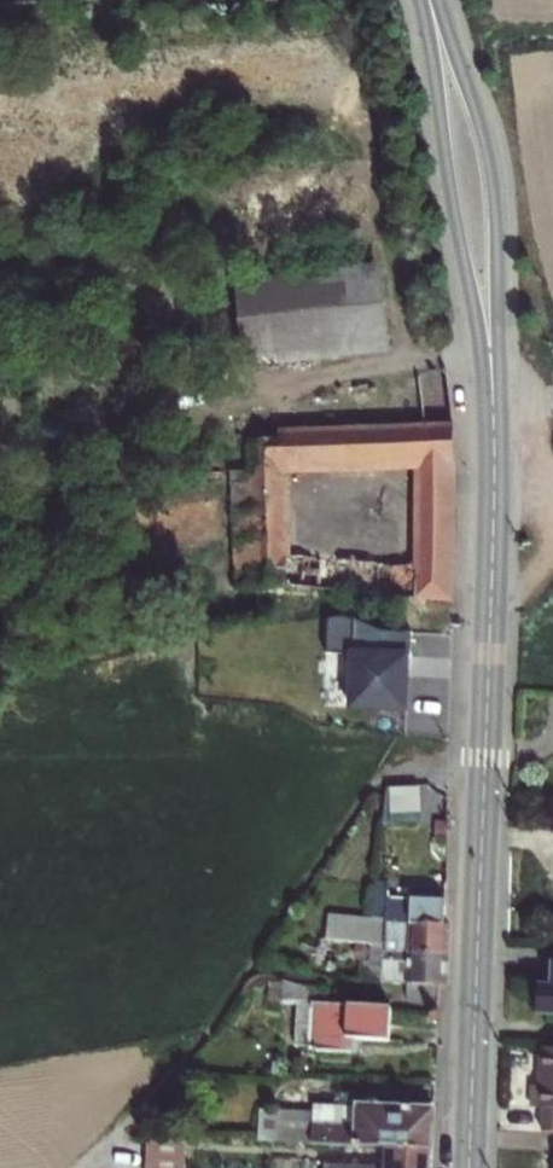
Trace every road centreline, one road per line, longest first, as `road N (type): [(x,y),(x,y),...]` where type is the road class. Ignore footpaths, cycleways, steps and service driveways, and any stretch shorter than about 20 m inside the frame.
road 1 (secondary): [(493,398),(468,1167)]
road 2 (secondary): [(493,398),(496,183),(485,132),(432,0)]
road 3 (secondary): [(427,0),(448,189),(493,398)]

